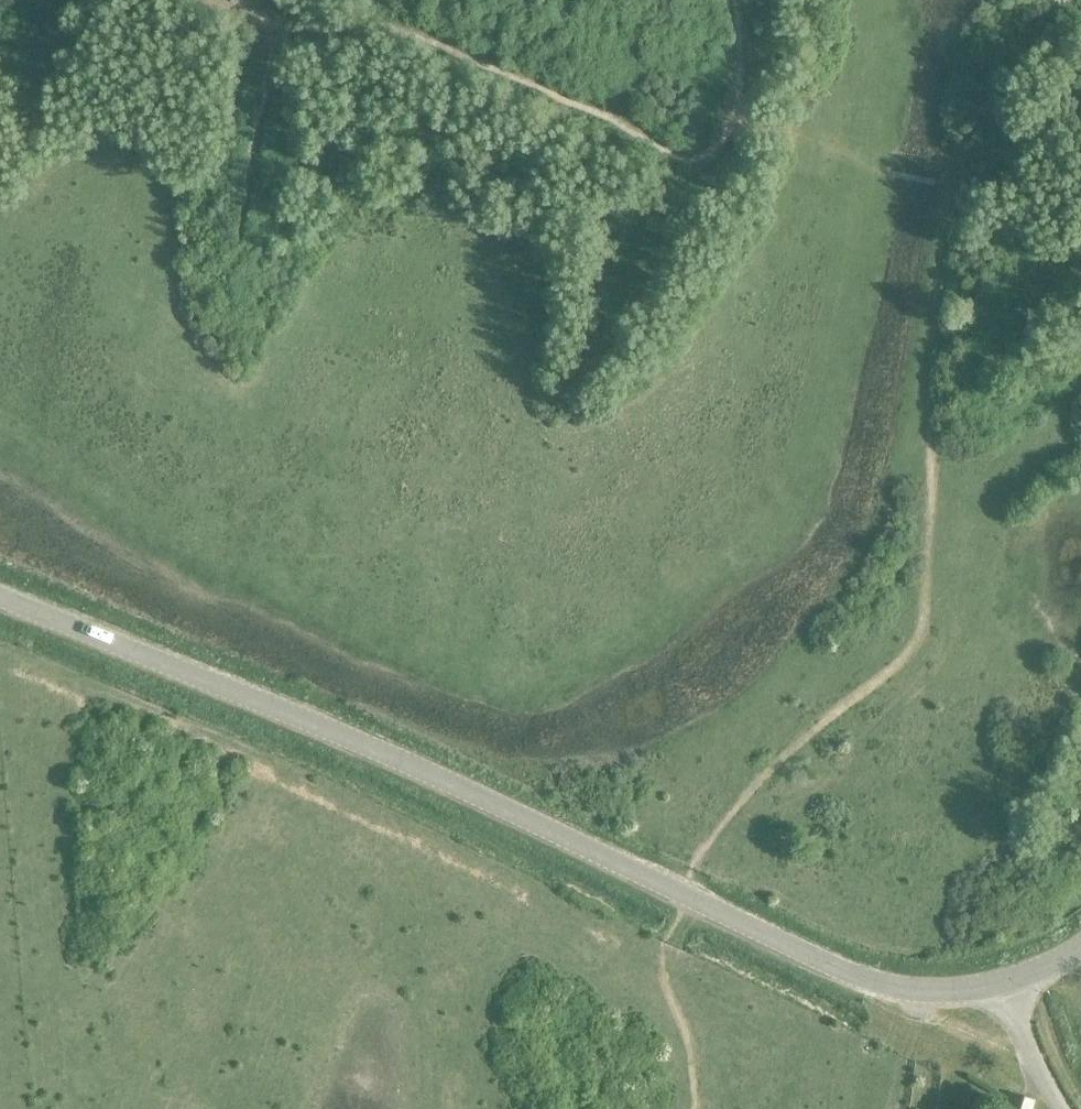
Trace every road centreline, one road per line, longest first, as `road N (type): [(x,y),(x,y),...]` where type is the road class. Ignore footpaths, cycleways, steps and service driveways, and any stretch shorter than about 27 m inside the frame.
road 1 (tertiary): [(1002,986),(914,995),(866,983),(369,748),(0,597)]
road 2 (unclassified): [(1058,1108),(1029,1062),(1002,986)]

